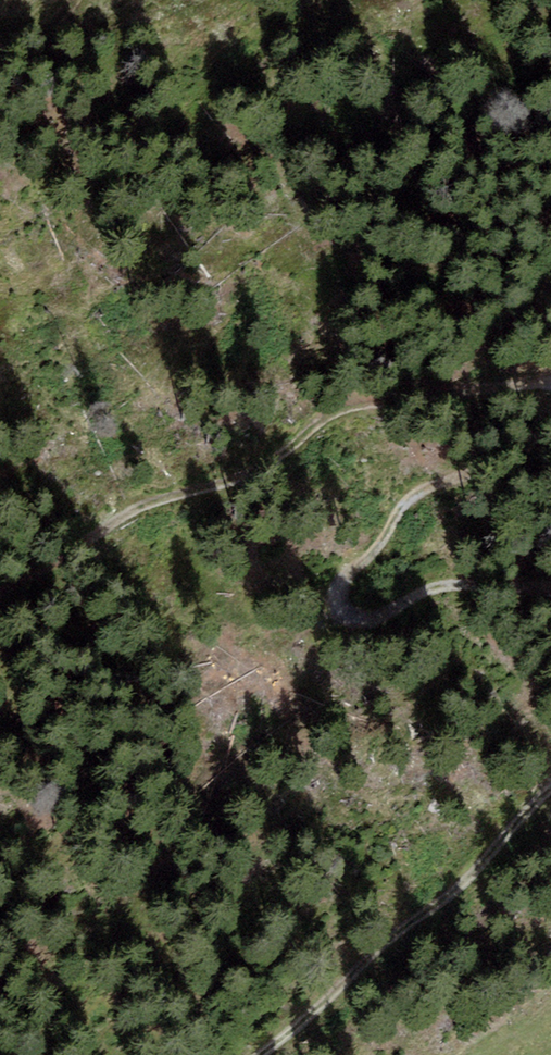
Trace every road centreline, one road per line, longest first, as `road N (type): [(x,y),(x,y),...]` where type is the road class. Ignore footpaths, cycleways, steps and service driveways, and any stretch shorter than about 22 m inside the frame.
road 1 (track): [(550,387),(352,412),(0,591)]
road 2 (track): [(550,591),(449,587),(371,613),(353,609),(347,595),(407,511),(521,455),(550,431)]
road 3 (track): [(258,1054),(550,804)]

